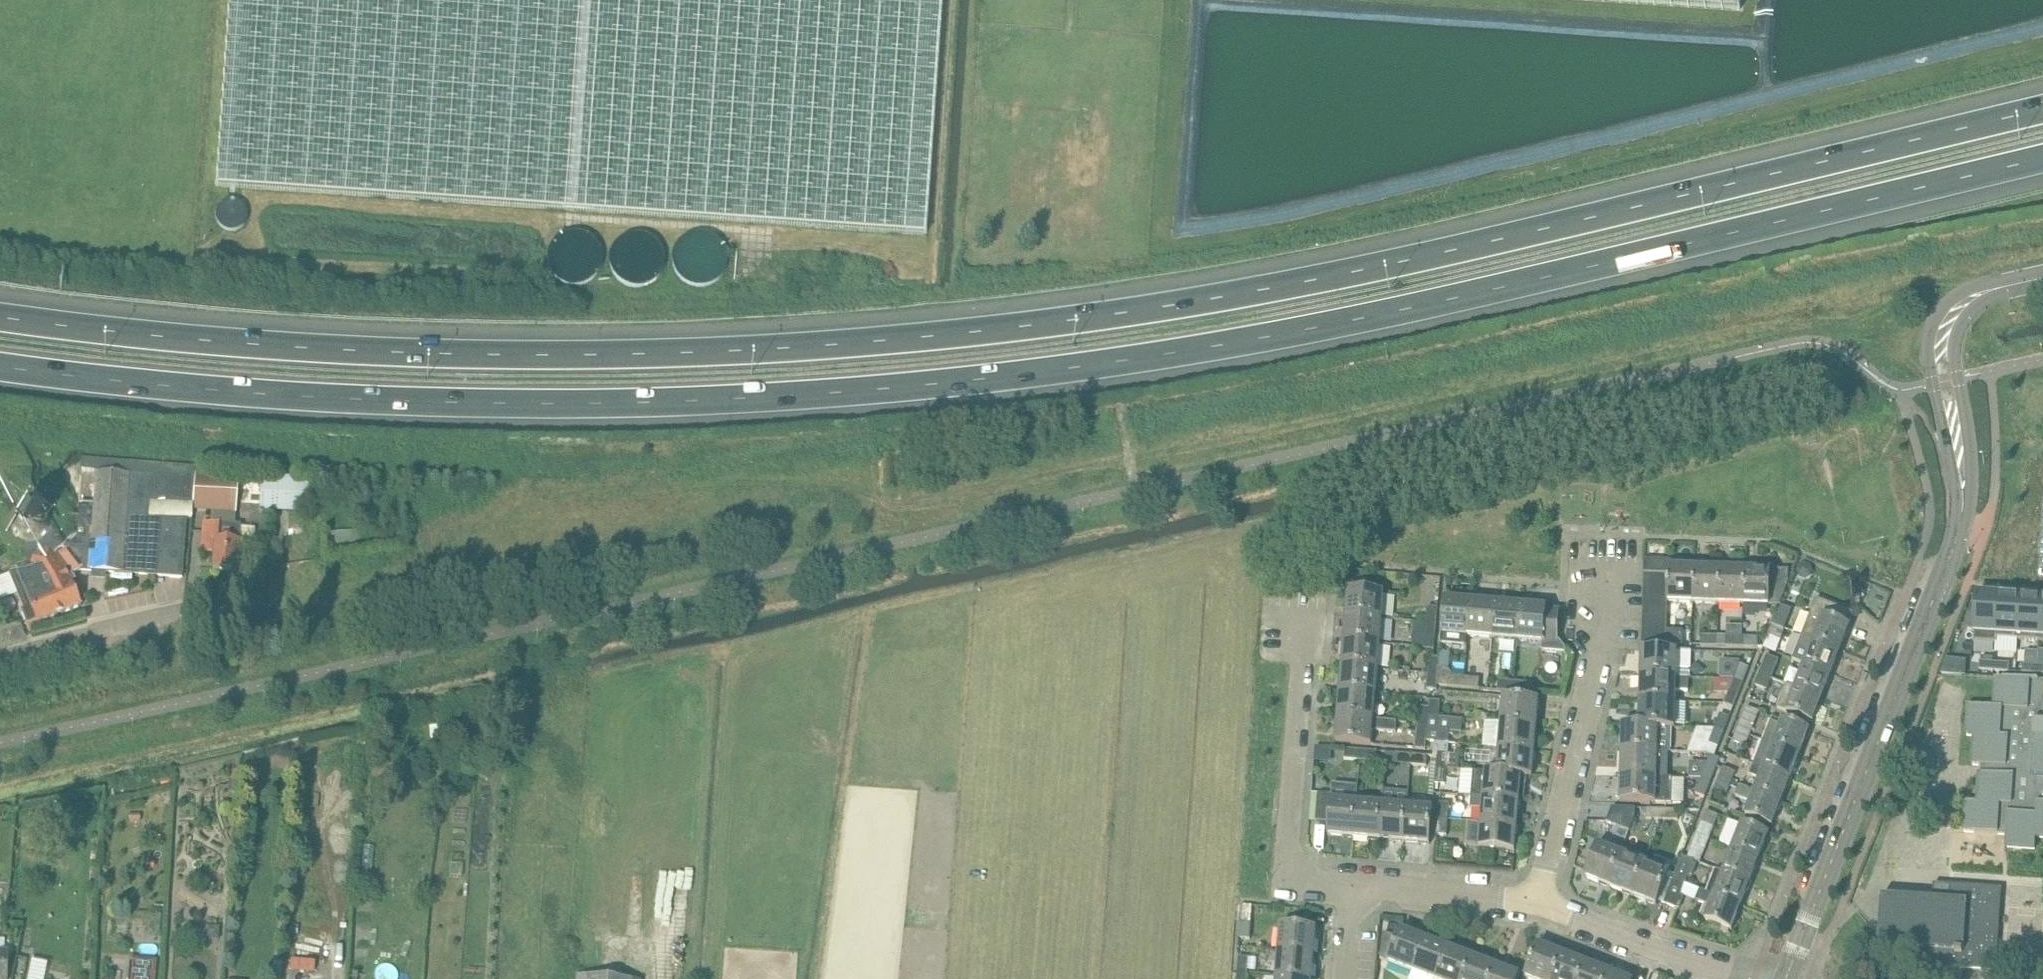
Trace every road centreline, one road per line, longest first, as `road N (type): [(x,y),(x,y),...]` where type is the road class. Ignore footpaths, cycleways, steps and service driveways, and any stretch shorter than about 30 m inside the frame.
road 1 (motorway): [(2042,107),(1388,263),(977,330),(668,352),(394,351),(227,341),(0,314)]
road 2 (motorway): [(0,367),(219,391),(490,403),(763,398),(982,379),(1399,311),(2042,158)]
road 3 (secondary): [(1784,978),(1960,518)]
road 4 (residential): [(1537,900),(1592,664),(1599,599)]
road 5 (residential): [(1352,887),(1296,876),(1288,844),(1305,632)]
road 6 (residential): [(1760,978),(1537,900)]
road 7 (residential): [(0,654),(181,610)]
road 8 (residential): [(1537,900),(1352,887)]
road 9 (secondary): [(1960,518),(1971,455),(1958,376),(1943,359)]
road 10 (secondary): [(1943,359),(1934,381),(1960,518)]
road 11 (secondary): [(1943,359),(1949,320),(1972,296),(2042,277)]

